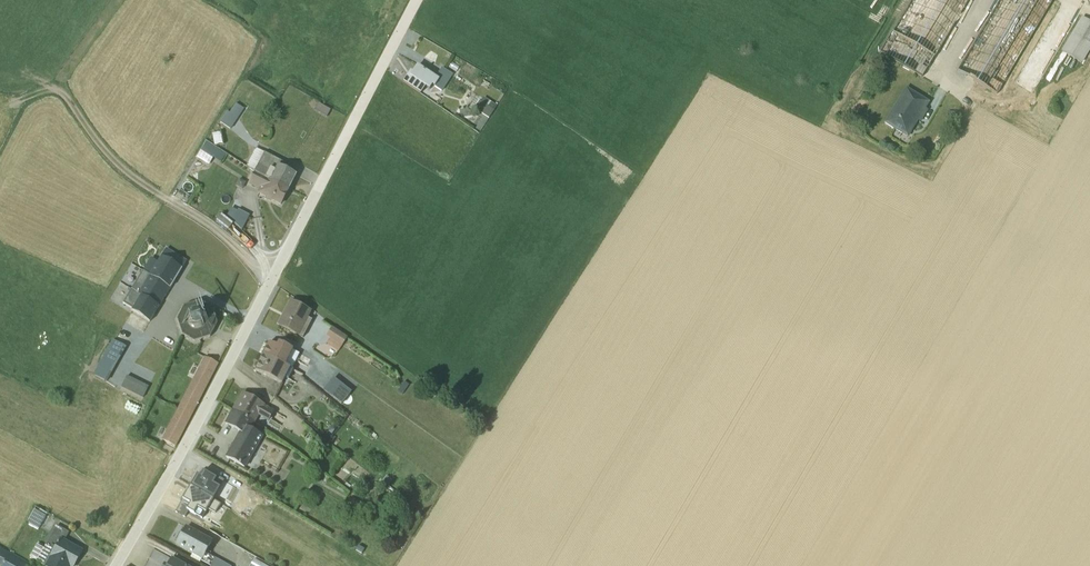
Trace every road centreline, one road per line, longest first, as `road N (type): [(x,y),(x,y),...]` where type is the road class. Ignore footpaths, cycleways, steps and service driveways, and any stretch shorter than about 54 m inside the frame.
road 1 (track): [(272,282),(233,243),(113,161),(58,83),(117,0)]
road 2 (residential): [(115,565),(272,282)]
road 3 (unclassified): [(272,282),(418,0)]

